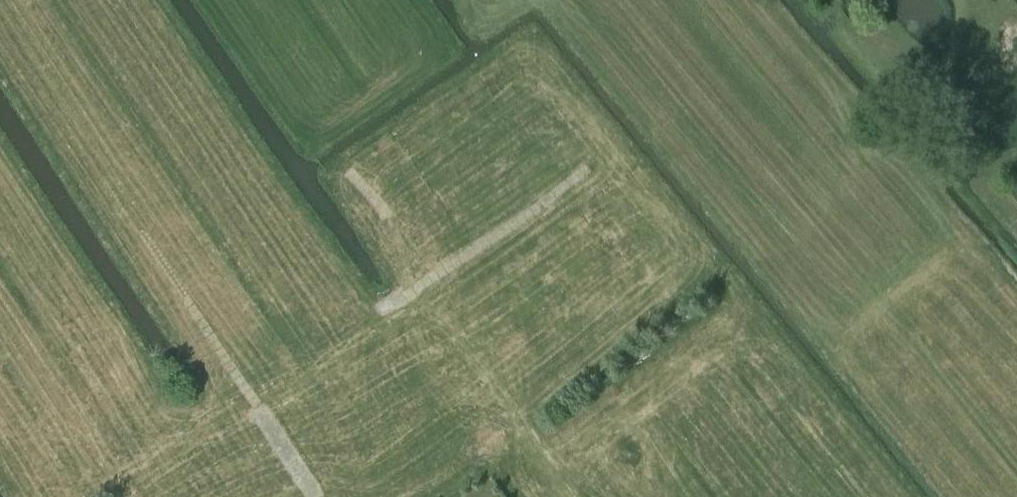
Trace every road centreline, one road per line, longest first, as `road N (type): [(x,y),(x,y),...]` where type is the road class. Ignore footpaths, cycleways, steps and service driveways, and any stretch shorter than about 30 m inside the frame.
road 1 (track): [(220,0),(307,125),(397,219),(409,288),(250,402),(318,496)]

